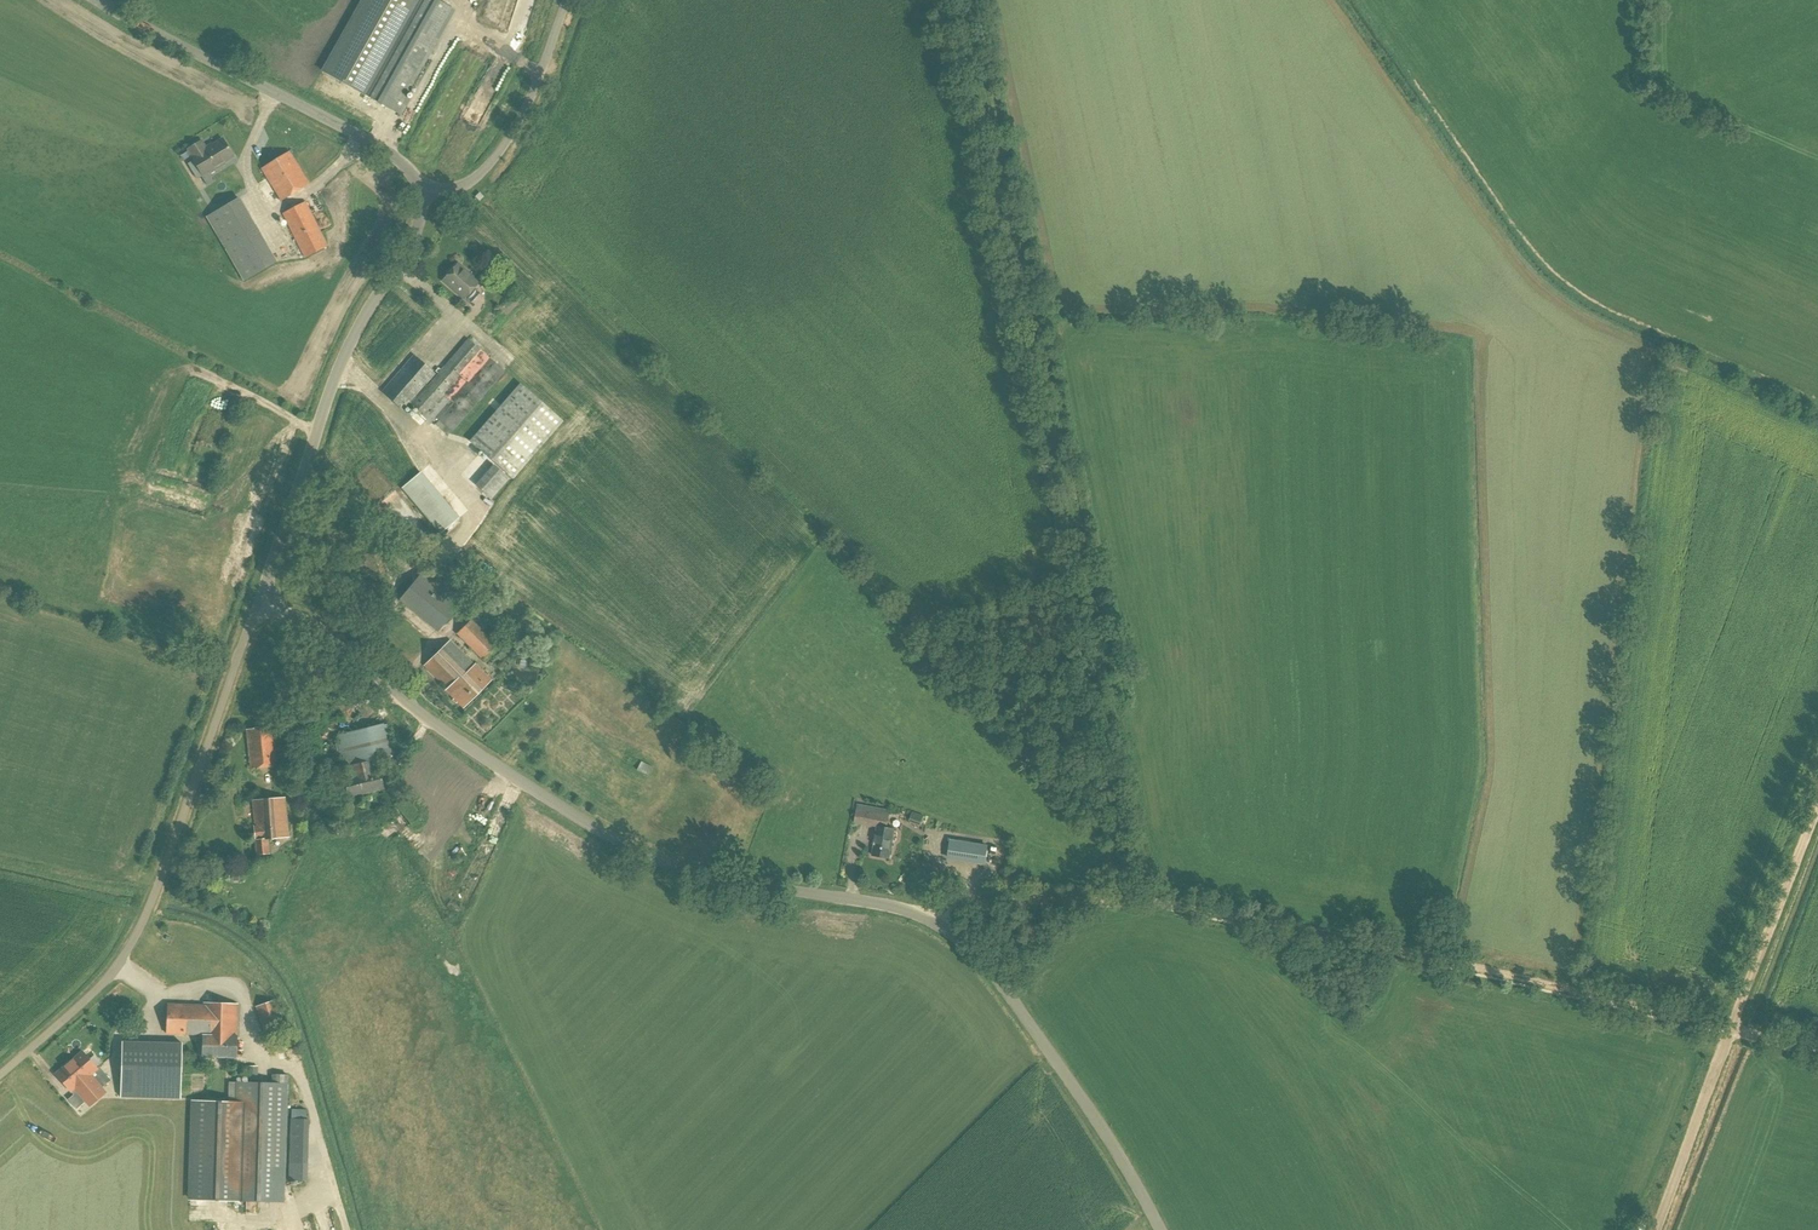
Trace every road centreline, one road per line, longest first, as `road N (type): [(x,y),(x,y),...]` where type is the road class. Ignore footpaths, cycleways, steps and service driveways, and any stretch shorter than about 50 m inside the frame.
road 1 (unclassified): [(1157,1229),(1074,1094),(969,950),(934,922),(642,854),(407,704),(319,631),(257,601)]
road 2 (track): [(963,0),(1140,851),(1179,905)]
road 3 (track): [(1730,1027),(1179,905)]
road 4 (unclassified): [(0,1075),(132,947),(257,601)]
road 5 (unclassified): [(257,601),(343,355),(413,241),(420,193)]
road 6 (track): [(154,894),(231,925),(287,974),(370,1229)]
road 7 (unclassified): [(420,193),(394,154),(94,0)]
road 8 (track): [(1179,905),(1108,898),(961,903),(919,913)]
road 9 (unclassified): [(420,193),(480,175),(509,139),(568,0)]
road 10 (track): [(1730,1027),(1817,800)]
road 11 (track): [(1654,1229),(1730,1027)]

